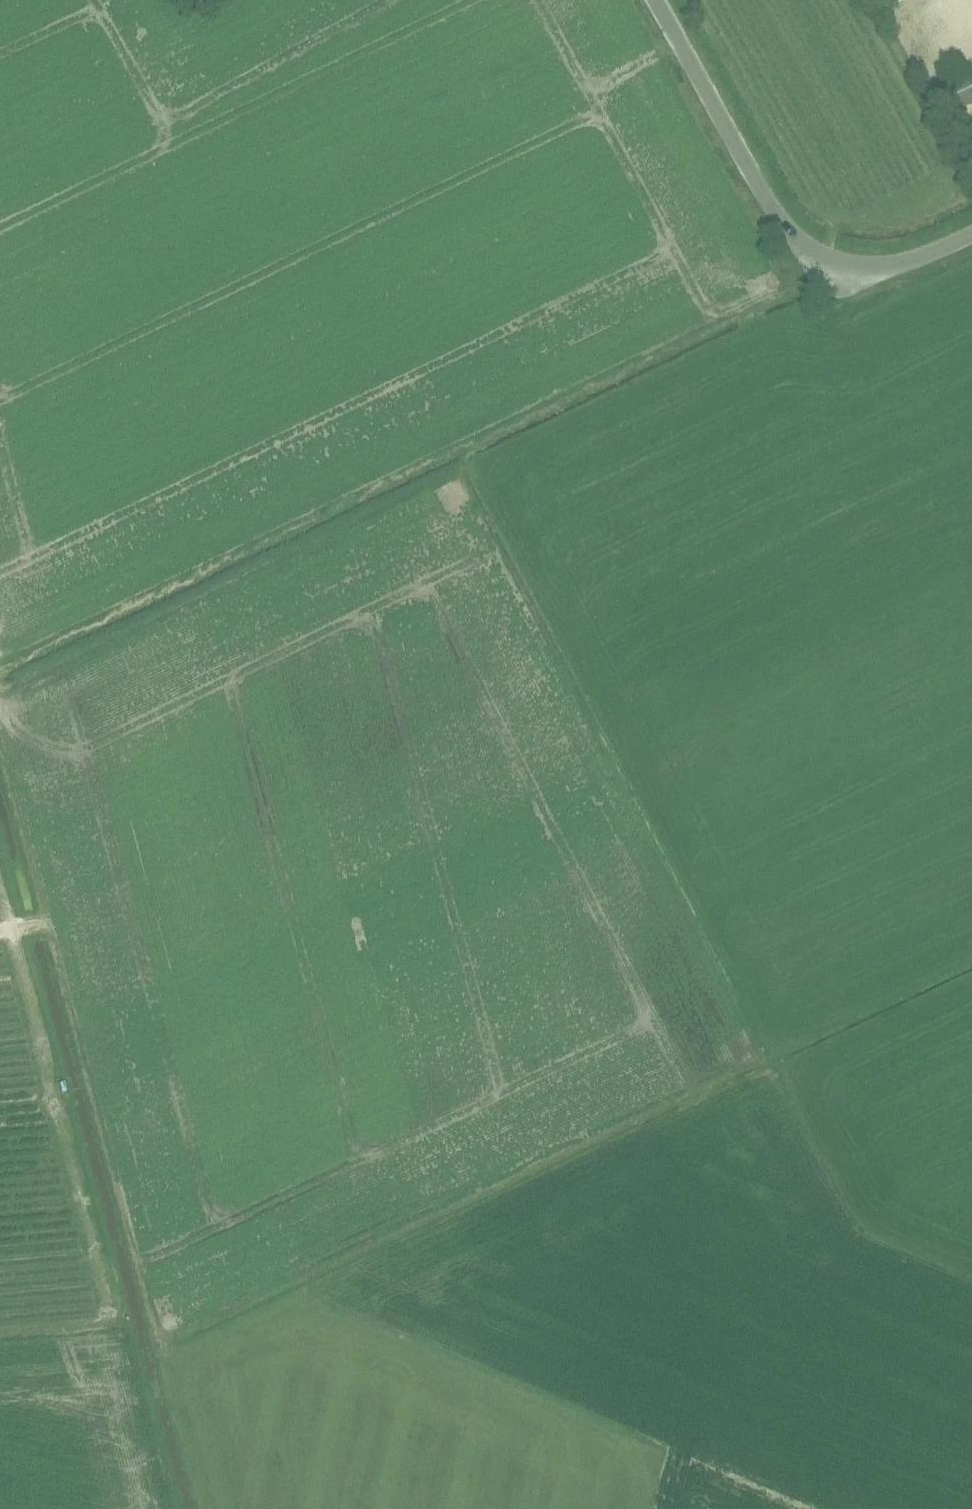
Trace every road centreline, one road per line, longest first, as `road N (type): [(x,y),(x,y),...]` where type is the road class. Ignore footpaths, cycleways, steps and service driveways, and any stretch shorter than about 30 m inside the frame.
road 1 (unclassified): [(971,231),(861,277),(834,277),(795,238),(661,0)]

